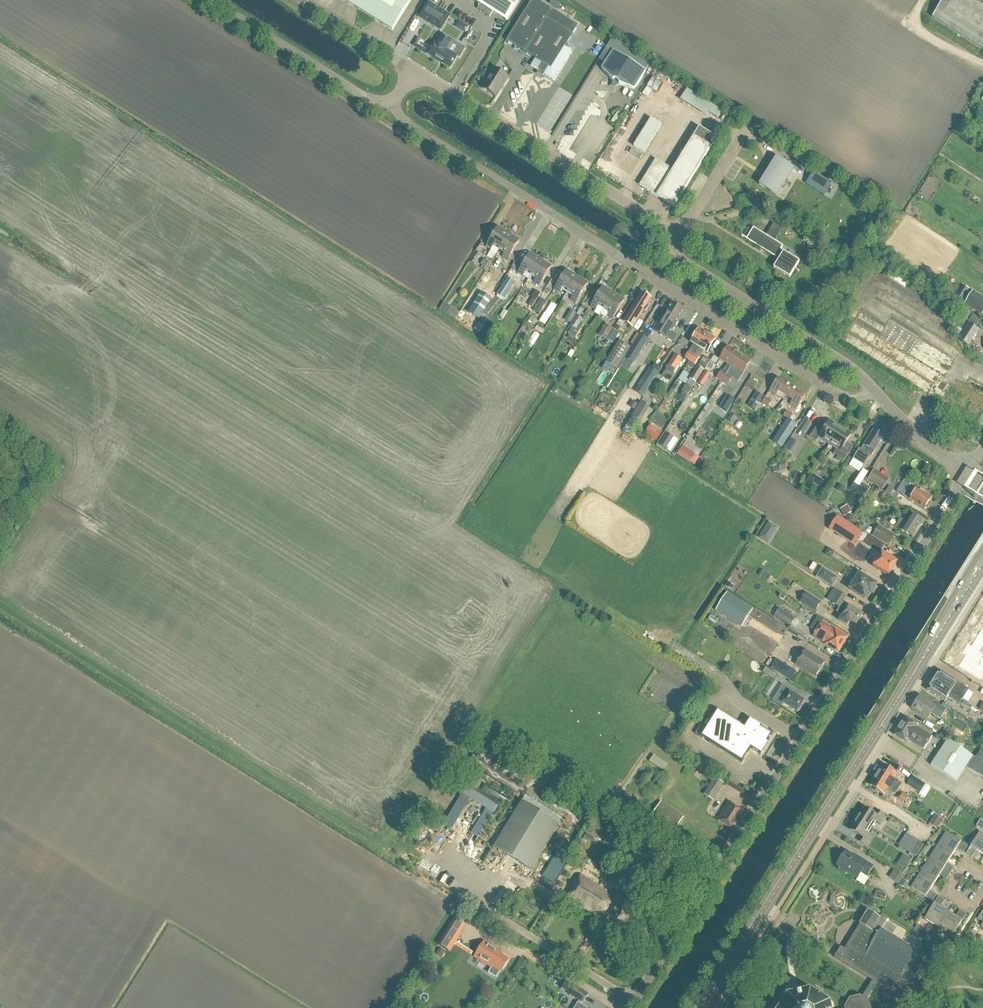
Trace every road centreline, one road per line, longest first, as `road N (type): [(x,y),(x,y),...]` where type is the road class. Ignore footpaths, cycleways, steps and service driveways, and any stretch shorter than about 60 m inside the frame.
road 1 (unclassified): [(629,1007),(964,475)]
road 2 (residential): [(871,393),(849,400),(403,121),(388,101)]
road 3 (primary): [(702,1007),(982,561)]
road 4 (unclassified): [(871,393),(837,357),(684,263),(671,245)]
road 5 (unclassified): [(388,101),(371,100),(211,0)]
road 6 (unclassified): [(671,245),(661,223),(509,129)]
road 7 (residential): [(671,245),(745,130)]
road 8 (residential): [(414,78),(306,1)]
road 9 (unclassified): [(964,475),(871,393)]

